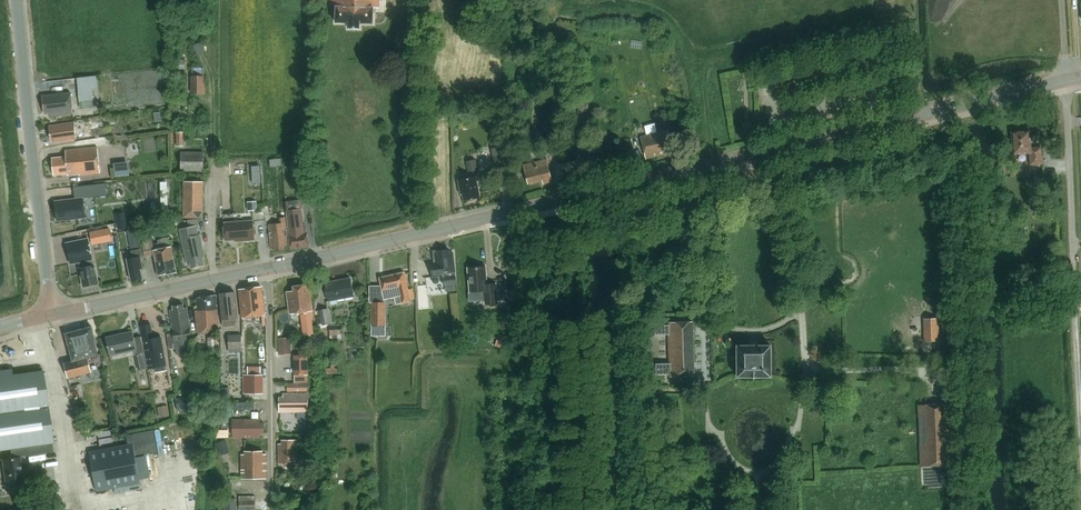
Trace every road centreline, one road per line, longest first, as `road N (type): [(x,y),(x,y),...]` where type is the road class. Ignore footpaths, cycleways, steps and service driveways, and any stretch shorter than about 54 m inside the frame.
road 1 (secondary): [(265,267),(1066,79)]
road 2 (unclassified): [(49,312),(15,0)]
road 3 (unclassified): [(271,509),(265,267)]
road 4 (unclassified): [(1075,303),(1066,79)]
road 5 (secondary): [(49,312),(265,267)]

